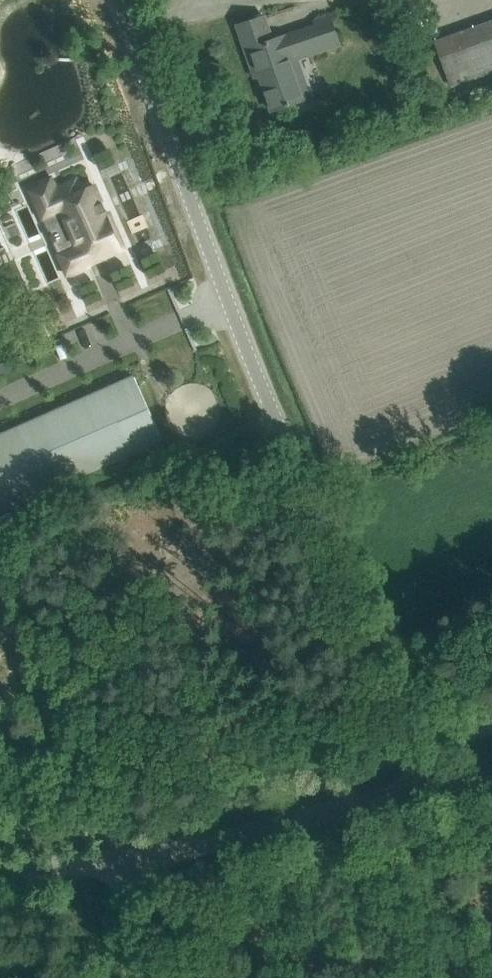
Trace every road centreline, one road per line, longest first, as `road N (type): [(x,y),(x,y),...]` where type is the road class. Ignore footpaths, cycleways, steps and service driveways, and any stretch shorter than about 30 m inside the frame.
road 1 (unclassified): [(431,786),(278,424),(117,0)]
road 2 (tertiary): [(121,858),(431,786)]
road 3 (unclassified): [(153,977),(121,858)]
road 4 (tertiary): [(0,868),(121,858)]

